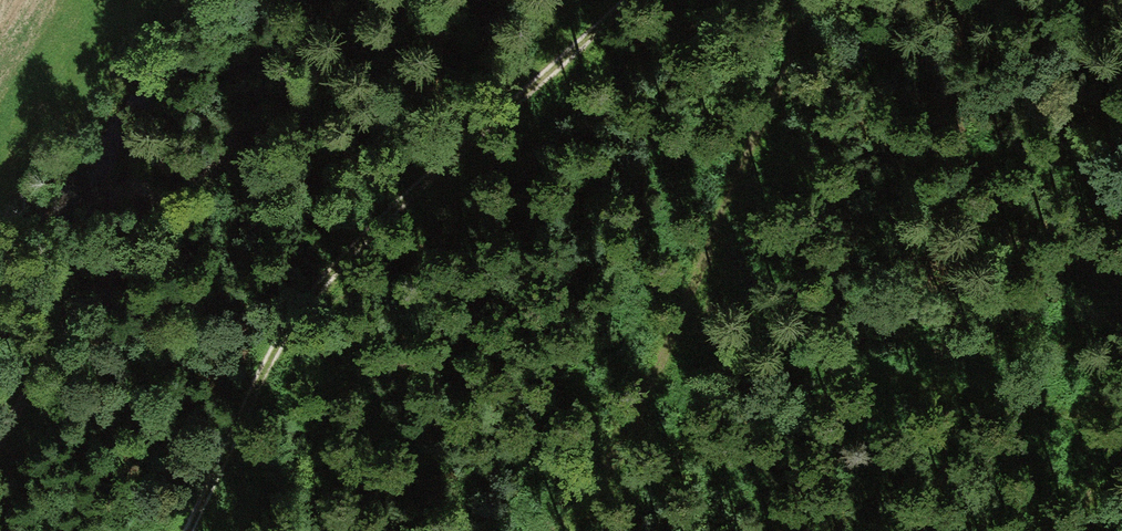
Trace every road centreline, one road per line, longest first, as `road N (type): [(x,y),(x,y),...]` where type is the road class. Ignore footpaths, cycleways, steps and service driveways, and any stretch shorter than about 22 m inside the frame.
road 1 (track): [(186,530),(232,414),(347,252),(622,0)]
road 2 (track): [(815,0),(799,98),(777,148),(678,300),(490,530)]
road 3 (track): [(293,0),(229,130),(72,321),(0,443)]
road 4 (track): [(777,148),(900,182),(1101,197),(1121,189)]

